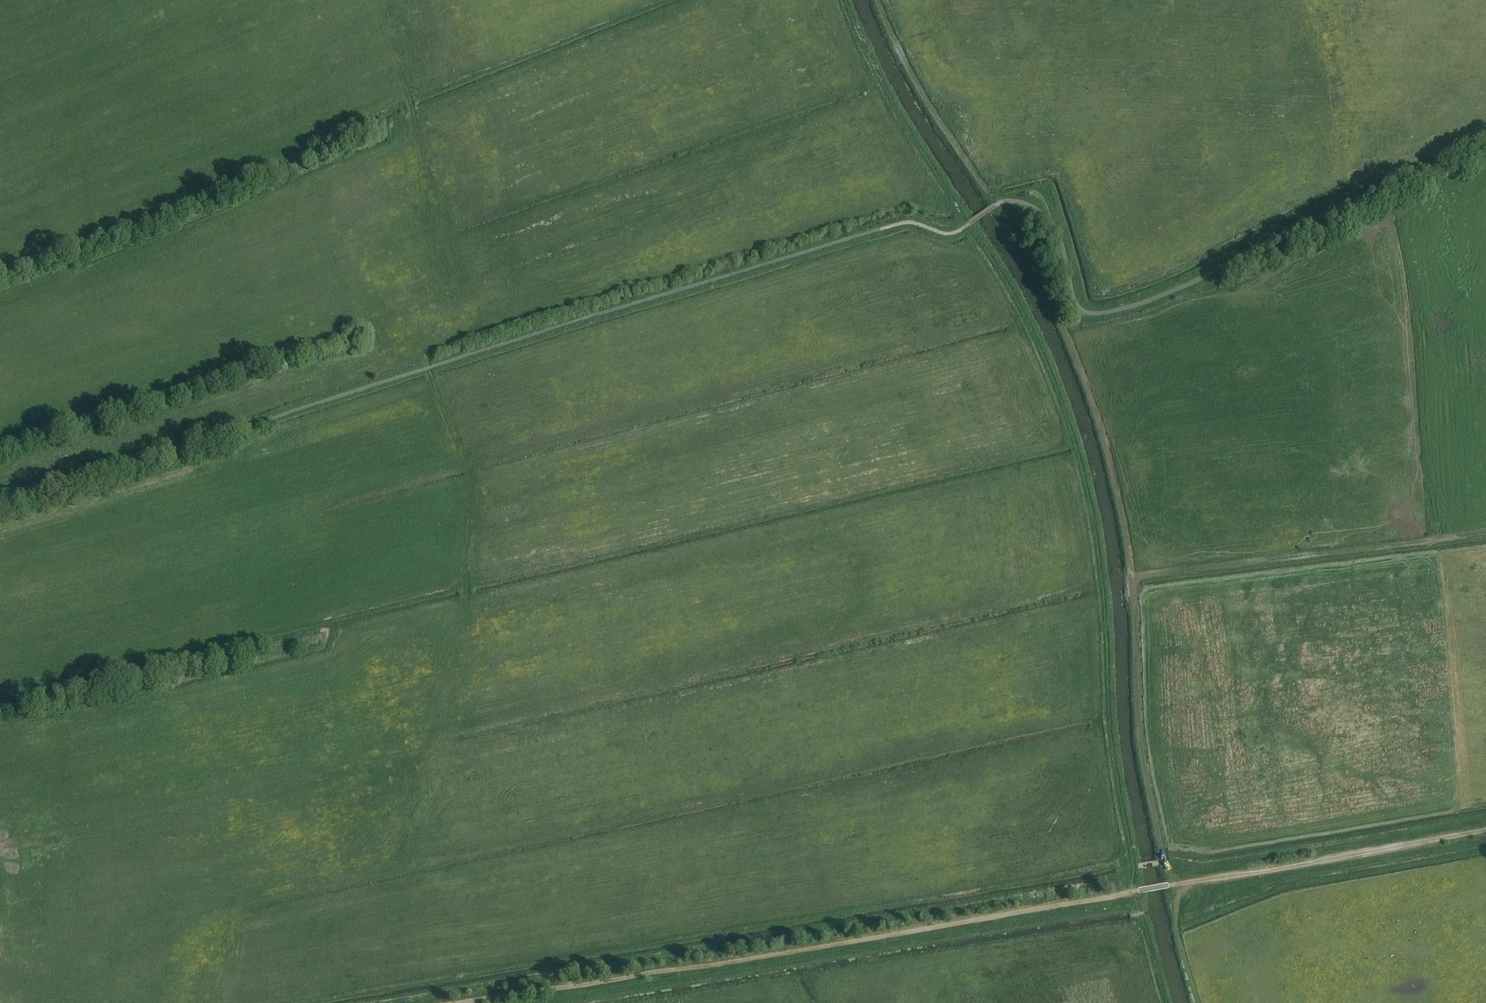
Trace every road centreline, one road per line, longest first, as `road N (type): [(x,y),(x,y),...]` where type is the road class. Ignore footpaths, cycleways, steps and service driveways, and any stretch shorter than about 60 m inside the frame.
road 1 (track): [(459,1002),(1132,892)]
road 2 (track): [(1170,885),(1485,830)]

